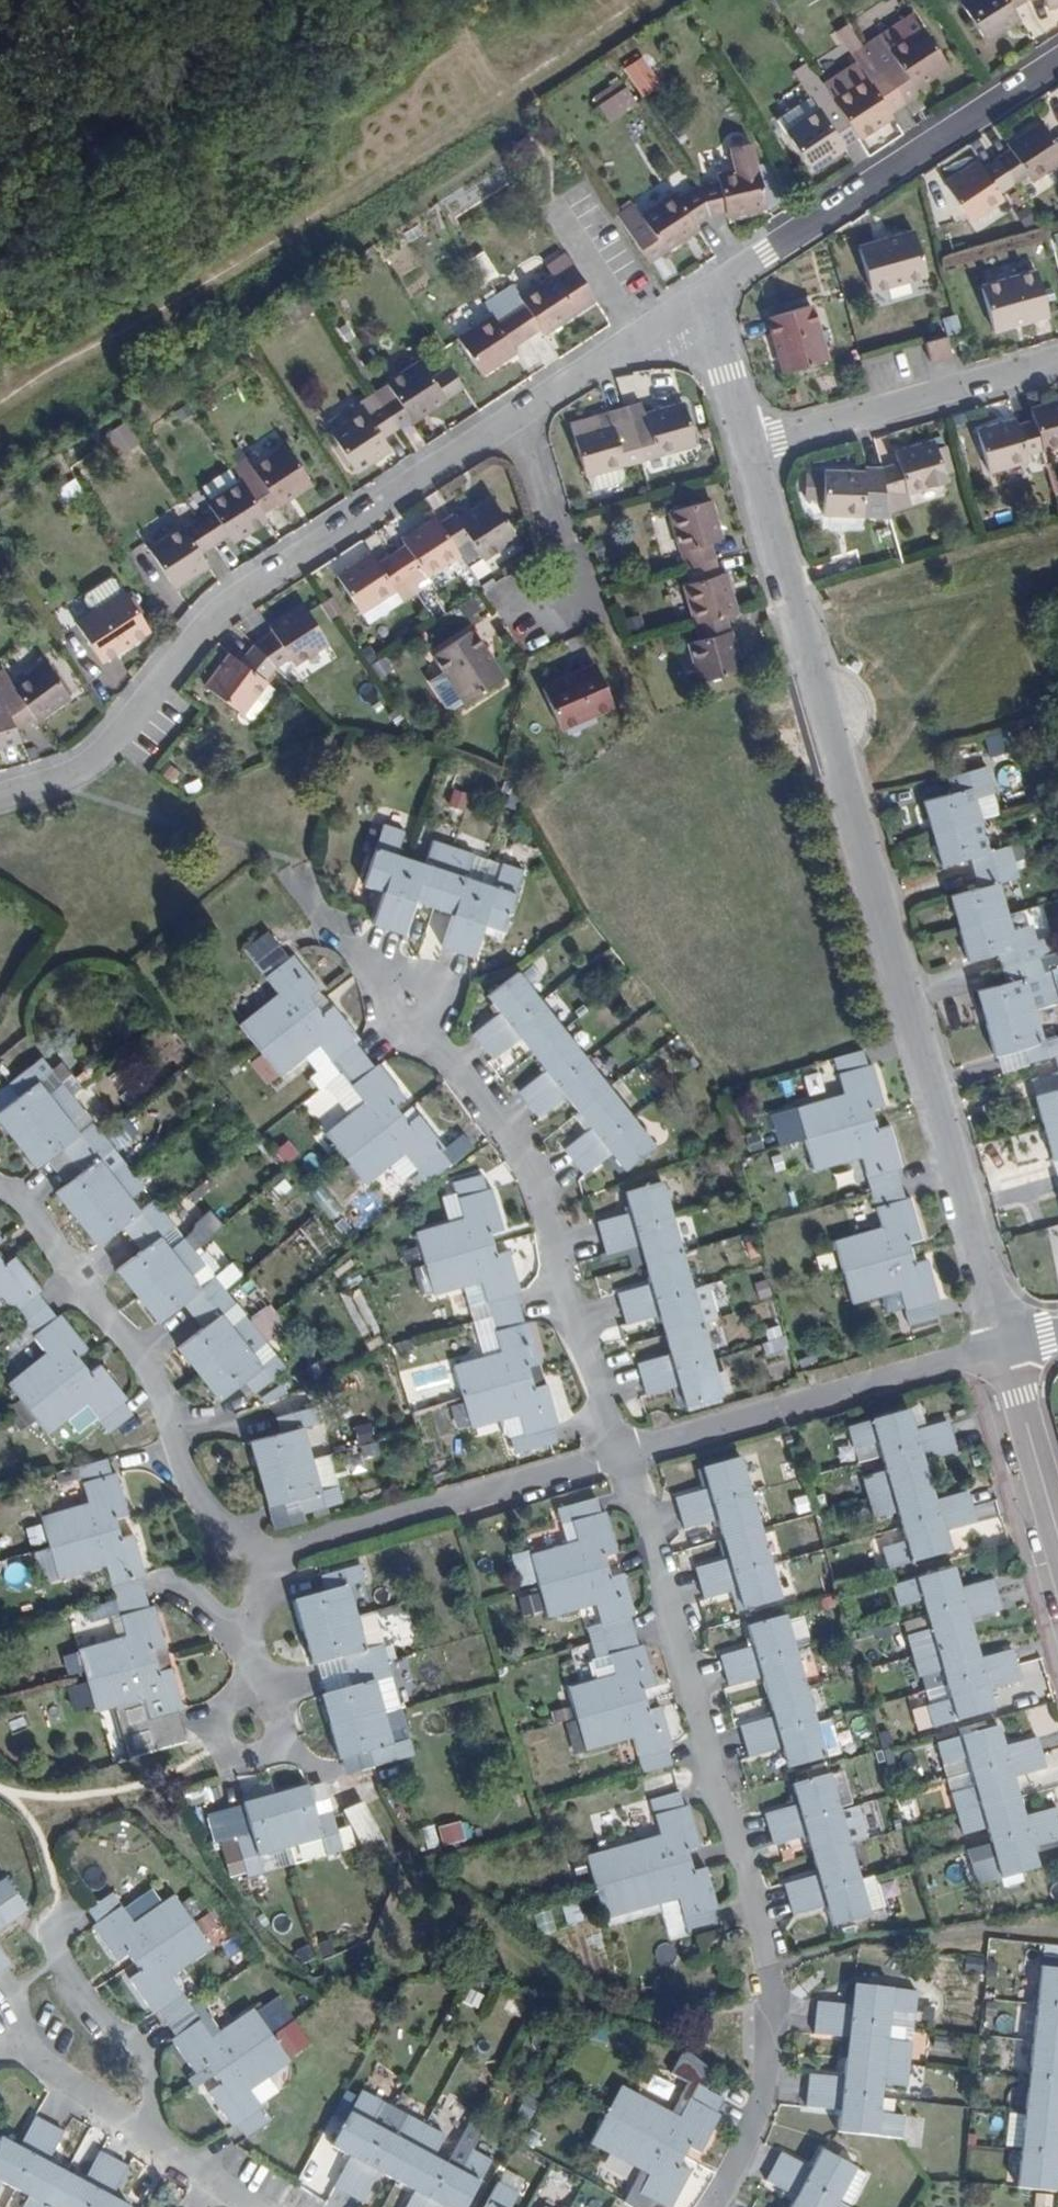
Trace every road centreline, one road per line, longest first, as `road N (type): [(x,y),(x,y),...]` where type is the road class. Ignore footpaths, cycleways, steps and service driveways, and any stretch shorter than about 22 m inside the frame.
road 1 (residential): [(712,2206),(765,2098),(771,1988),(745,1874),(619,1453)]
road 2 (residential): [(0,799),(97,763),(237,599),(512,418)]
road 3 (residential): [(1006,1345),(831,721)]
road 4 (residential): [(619,1453),(539,1180),(411,1000)]
road 5 (residential): [(0,1183),(44,1220),(83,1287),(142,1351),(193,1486),(256,1556)]
road 6 (residential): [(693,301),(1057,63)]
road 7 (residential): [(1006,1345),(619,1453)]
road 8 (residential): [(619,1453),(256,1556)]
road 9 (residential): [(1057,360),(750,447)]
road 10 (residential): [(831,721),(750,447)]
road 11 (residential): [(148,2132),(152,2057),(90,2014),(63,1964),(59,1922)]
road 12 (residential): [(512,418),(533,454),(575,582),(567,605),(532,624)]
road 13 (residential): [(512,418),(693,301)]
road 14 (residential): [(1057,1530),(1006,1345)]
road 15 (residential): [(258,1698),(232,1703),(221,1717),(220,1734),(236,1754),(263,1754),(275,1742),(277,1716),(260,1699)]
road 16 (residential): [(304,871),(326,919),(411,1000)]
road 17 (residential): [(16,2043),(148,2132)]
road 18 (residential): [(750,447),(713,328),(693,301)]
road 19 (residential): [(256,1556),(250,1638),(264,1685),(260,1699)]
road 20 (residential): [(148,2132),(257,2206)]

